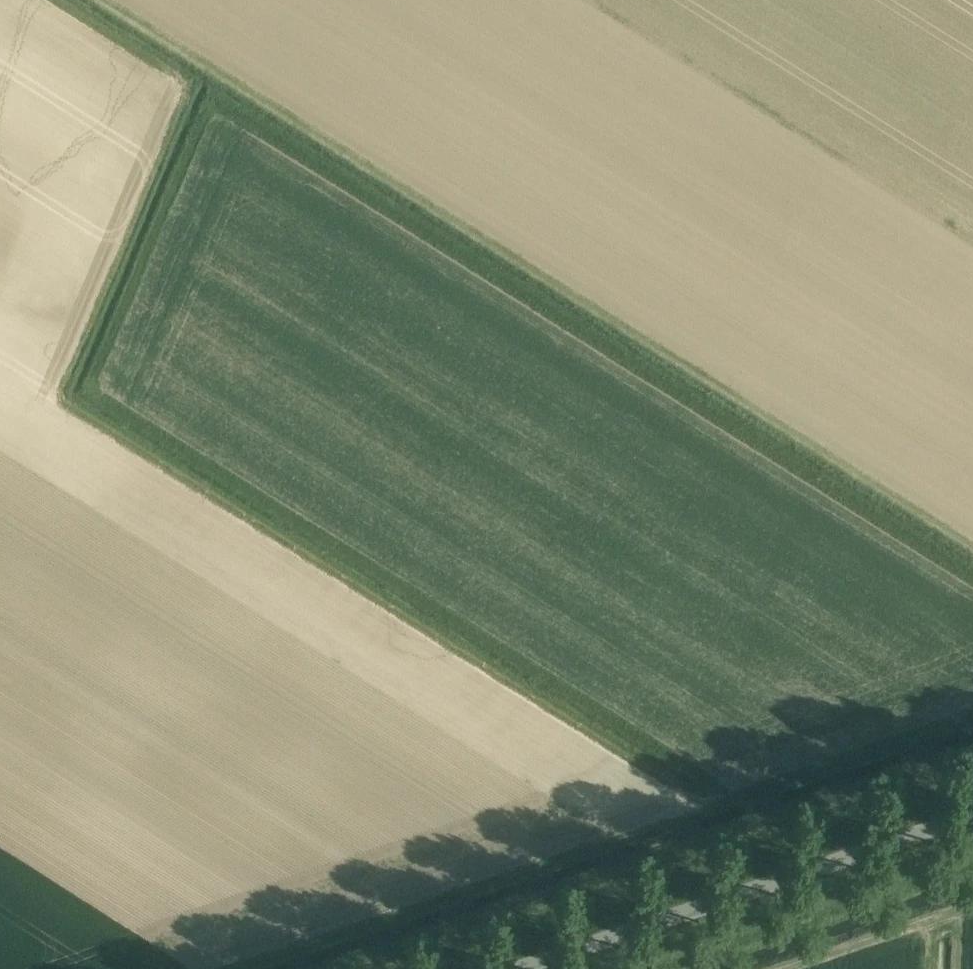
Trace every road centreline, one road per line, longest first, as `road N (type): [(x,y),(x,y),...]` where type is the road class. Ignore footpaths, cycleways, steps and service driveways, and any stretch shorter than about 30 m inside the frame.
road 1 (tertiary): [(504,968),(972,811)]

